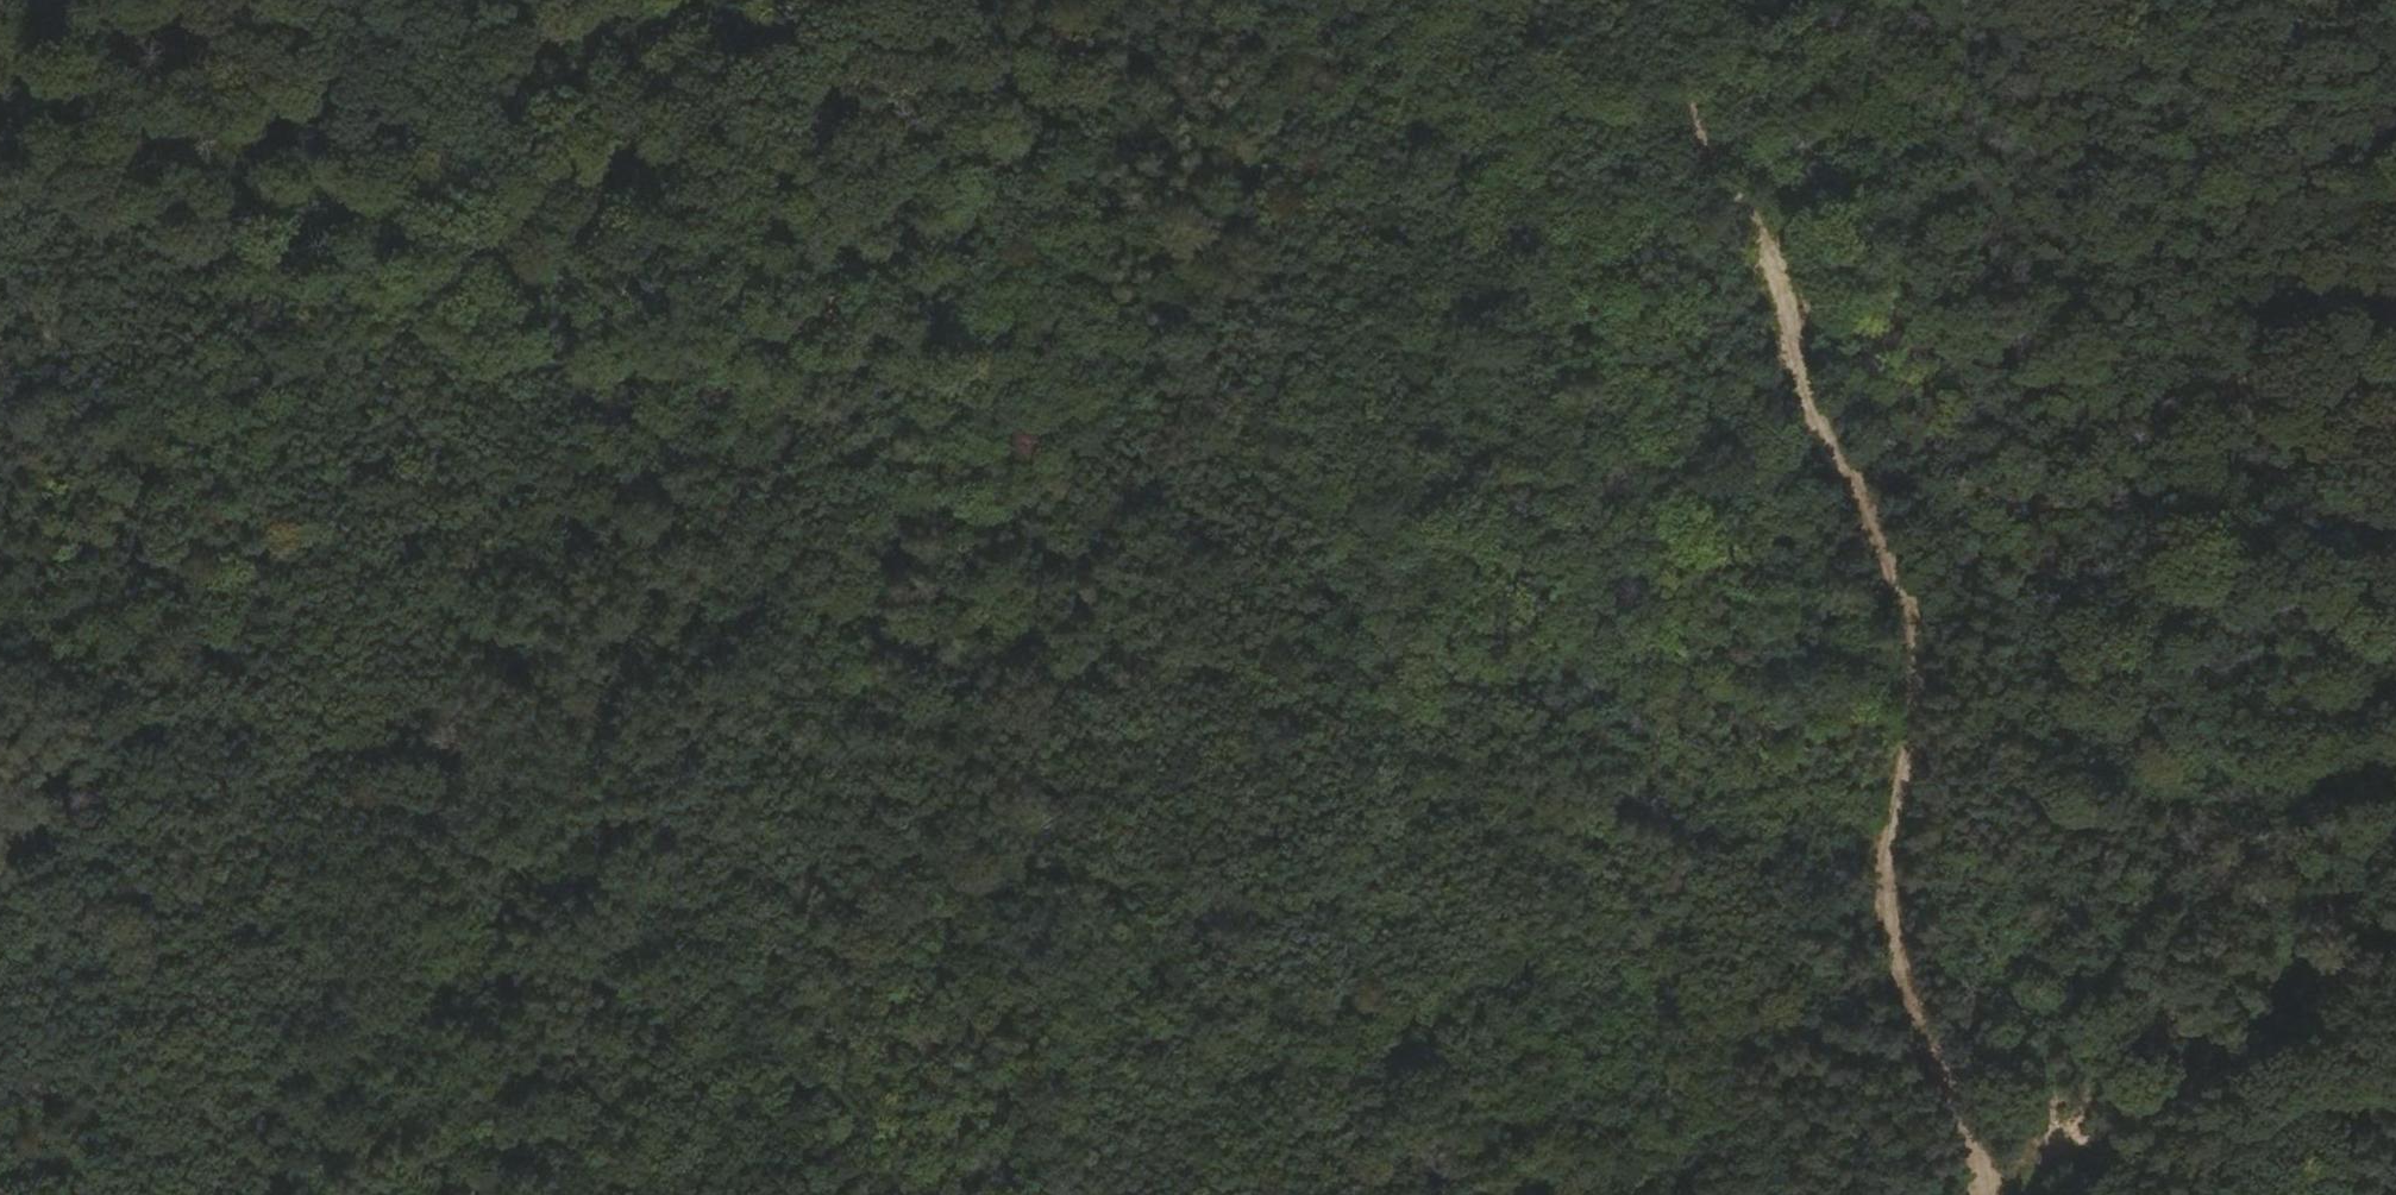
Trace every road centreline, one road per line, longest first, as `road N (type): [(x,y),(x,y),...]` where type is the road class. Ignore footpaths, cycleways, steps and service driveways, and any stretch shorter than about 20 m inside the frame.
road 1 (track): [(1980,1194),(1981,1166),(1876,881),(1913,627),(1702,128),(1691,0)]

